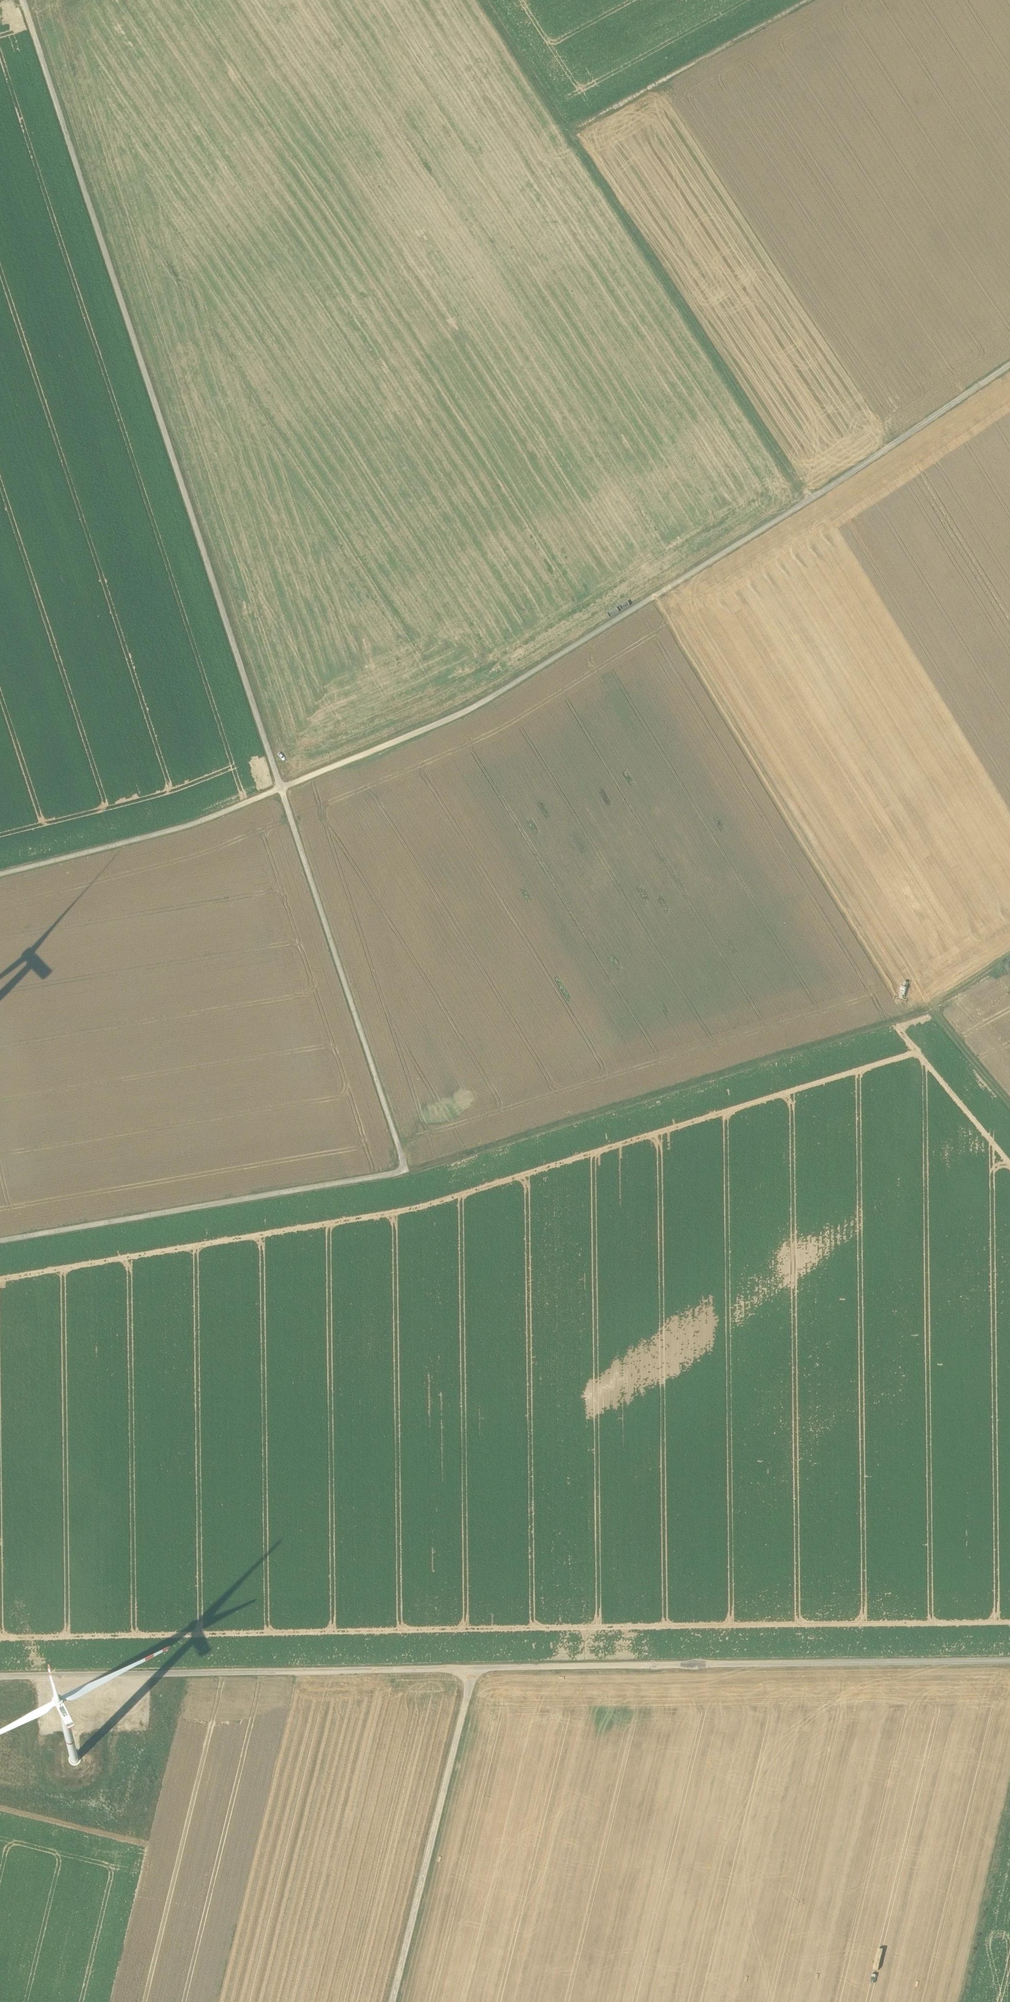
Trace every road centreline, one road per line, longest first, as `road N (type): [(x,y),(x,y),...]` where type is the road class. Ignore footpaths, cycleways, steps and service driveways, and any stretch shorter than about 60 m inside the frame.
road 1 (unclassified): [(1009,1660),(0,1677)]
road 2 (track): [(281,789),(458,716),(810,501),(1009,366)]
road 3 (track): [(22,0),(281,789)]
road 4 (track): [(281,789),(406,1171),(0,1242)]
road 5 (track): [(406,1171),(930,1010),(1009,956)]
road 6 (track): [(484,0),(810,501)]
road 7 (track): [(474,1668),(393,2001)]
road 8 (track): [(0,874),(179,828),(281,789)]
road 9 (track): [(809,0),(569,133)]
road 10 (track): [(1009,1803),(963,2001)]
road 11 (track): [(930,1010),(1009,1106)]

